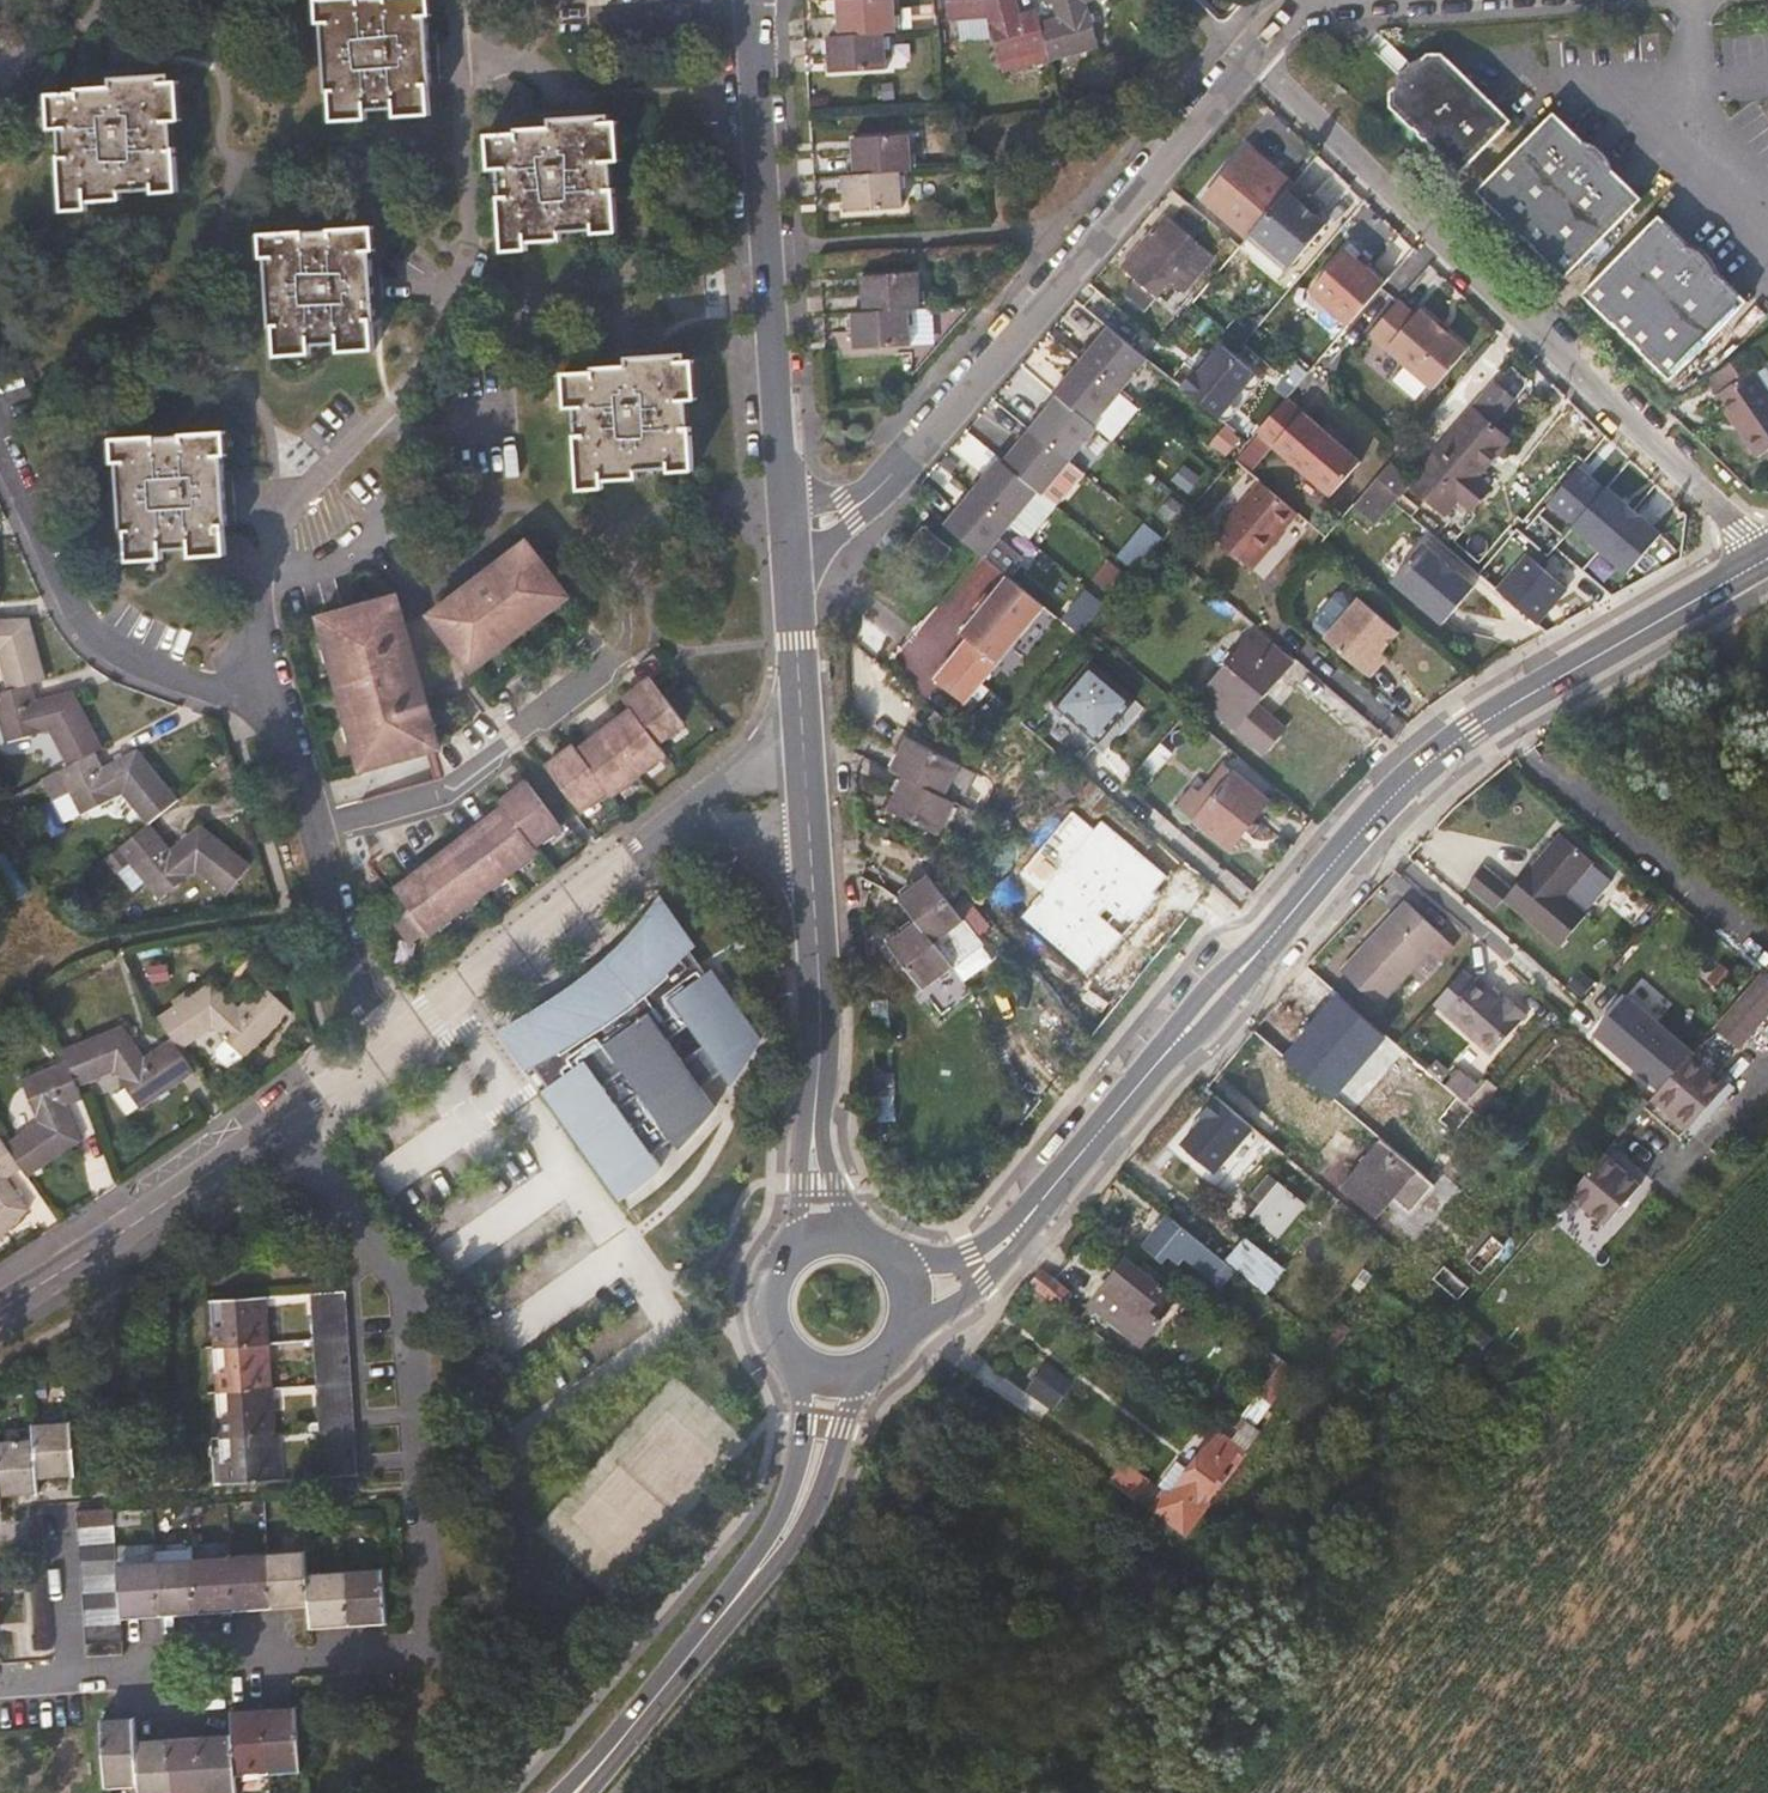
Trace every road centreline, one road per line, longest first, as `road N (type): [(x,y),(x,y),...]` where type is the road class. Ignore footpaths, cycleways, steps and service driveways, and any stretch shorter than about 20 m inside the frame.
road 1 (residential): [(0,1306),(354,1070),(648,838)]
road 2 (residential): [(1313,0),(1287,17),(912,456)]
road 3 (secondary): [(1291,913),(1429,761),(1767,561)]
road 4 (residential): [(791,500),(760,0)]
road 5 (secondary): [(693,1650),(796,1543),(822,1497),(842,1430),(887,1360)]
road 6 (secondary): [(782,1345),(803,1403),(800,1460),(761,1553),(693,1650)]
road 7 (secondary): [(906,1336),(985,1281),(1079,1162)]
road 8 (secondary): [(1079,1162),(982,1246),(924,1261),(884,1248)]
road 9 (residential): [(820,1052),(797,1221),(777,1275)]
road 10 (secondary): [(1291,913),(1223,974),(1143,1082)]
road 11 (secondary): [(1143,1082),(1196,1037),(1291,913)]
road 12 (residential): [(820,1052),(813,834)]
road 13 (residential): [(884,1248),(855,1219),(827,1160),(820,1052)]
road 14 (residential): [(806,735),(751,761),(648,838)]
road 15 (residential): [(806,735),(795,567)]
road 16 (residential): [(648,838),(813,834)]
road 17 (residential): [(795,567),(829,547),(912,456)]
road 18 (residential): [(912,456),(841,497),(791,500)]
road 19 (secondary): [(884,1248),(827,1236),(792,1255),(777,1275)]

